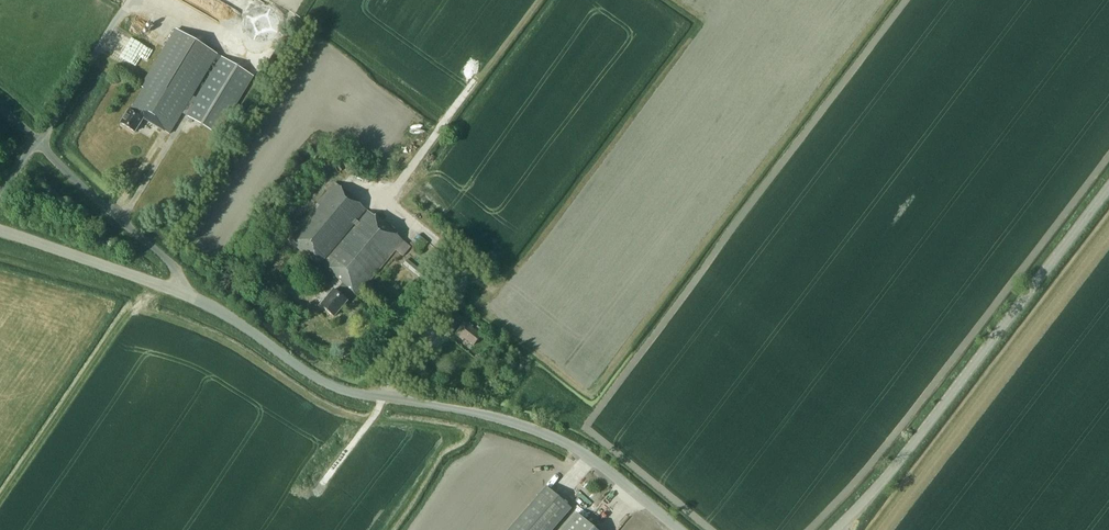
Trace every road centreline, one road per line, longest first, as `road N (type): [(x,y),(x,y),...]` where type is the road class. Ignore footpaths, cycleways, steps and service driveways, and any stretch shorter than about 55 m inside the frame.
road 1 (unclassified): [(679,529),(583,453),(543,433),(329,385),(179,291),(0,230)]
road 2 (tertiary): [(835,529),(892,472),(1108,188)]

